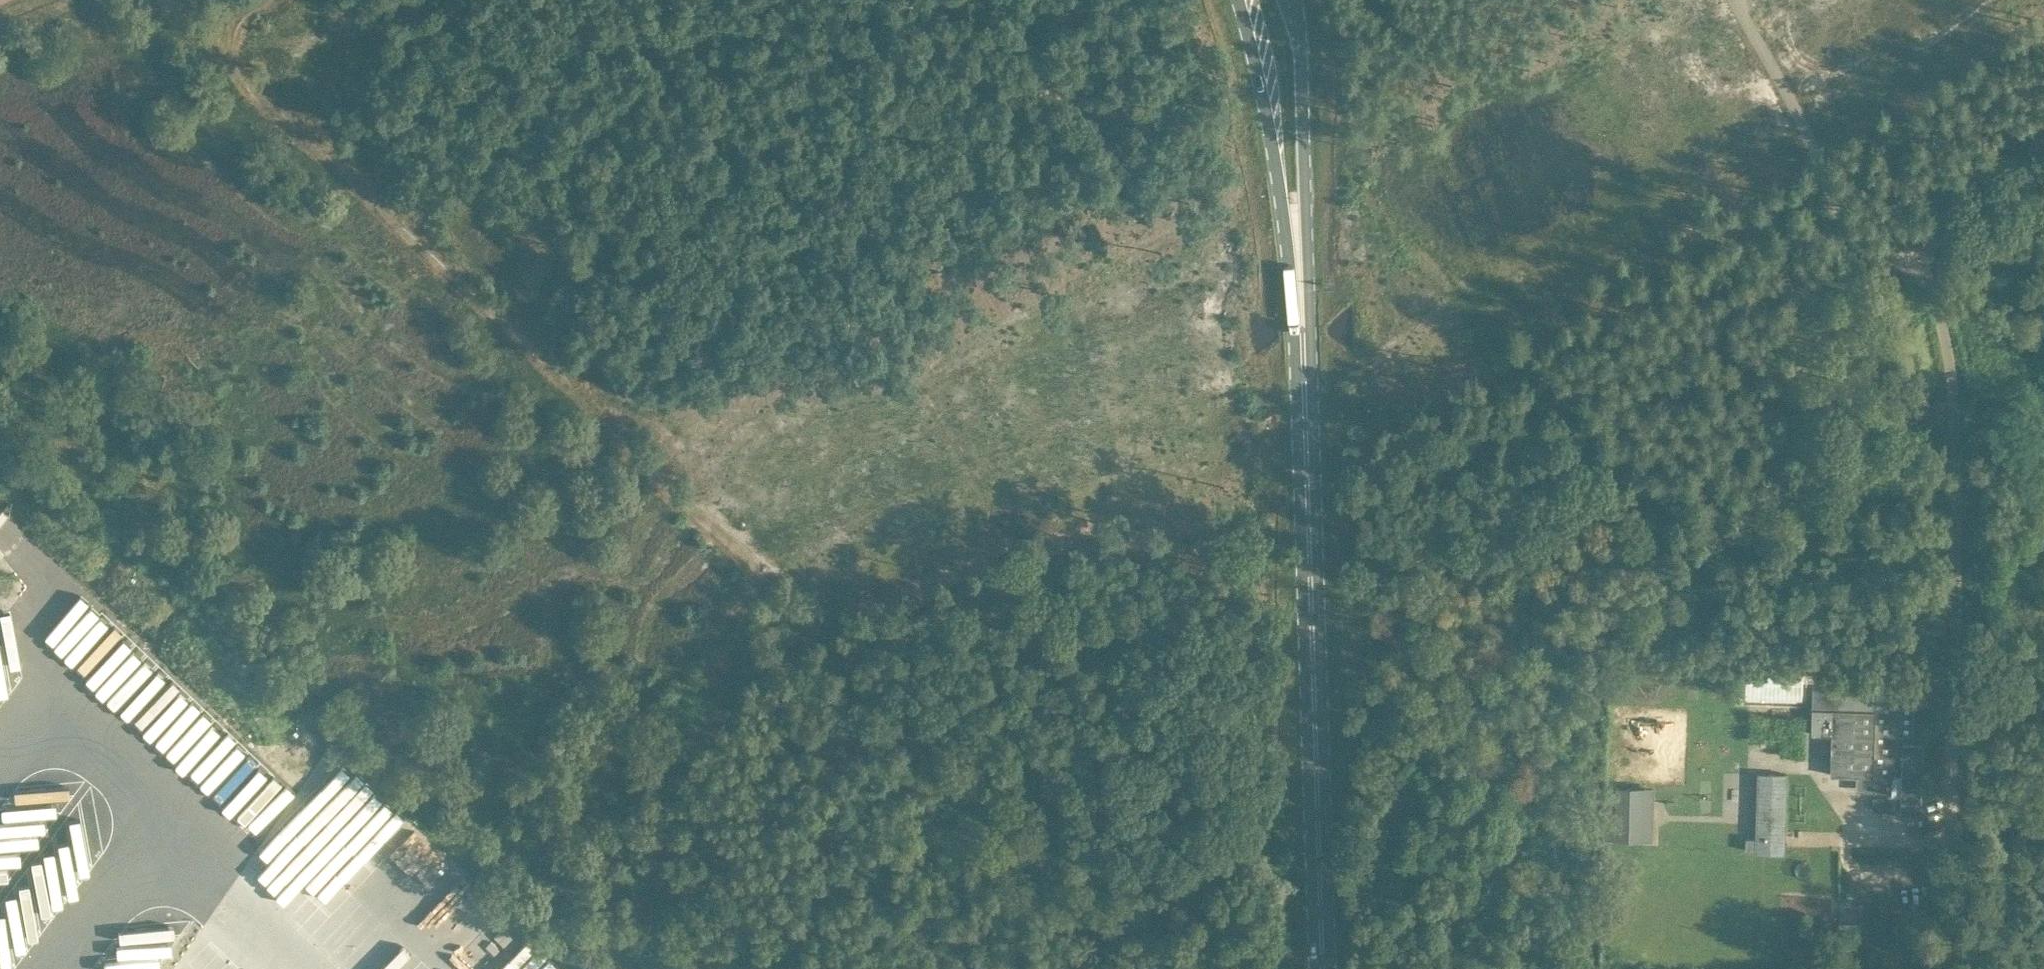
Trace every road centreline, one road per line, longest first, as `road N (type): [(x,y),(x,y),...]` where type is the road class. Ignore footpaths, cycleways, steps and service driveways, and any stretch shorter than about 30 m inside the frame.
road 1 (unclassified): [(1942,798),(1953,394),(1934,301),(1915,264),(1862,239),(1733,0)]
road 2 (secondary): [(1322,968),(1299,275)]
road 3 (track): [(184,865),(180,811),(163,763),(113,720),(52,690),(0,693)]
road 4 (secondary): [(1244,0),(1299,275)]
road 5 (secondary): [(1299,275),(1306,197),(1292,0)]
road 6 (track): [(1938,968),(1942,798)]

